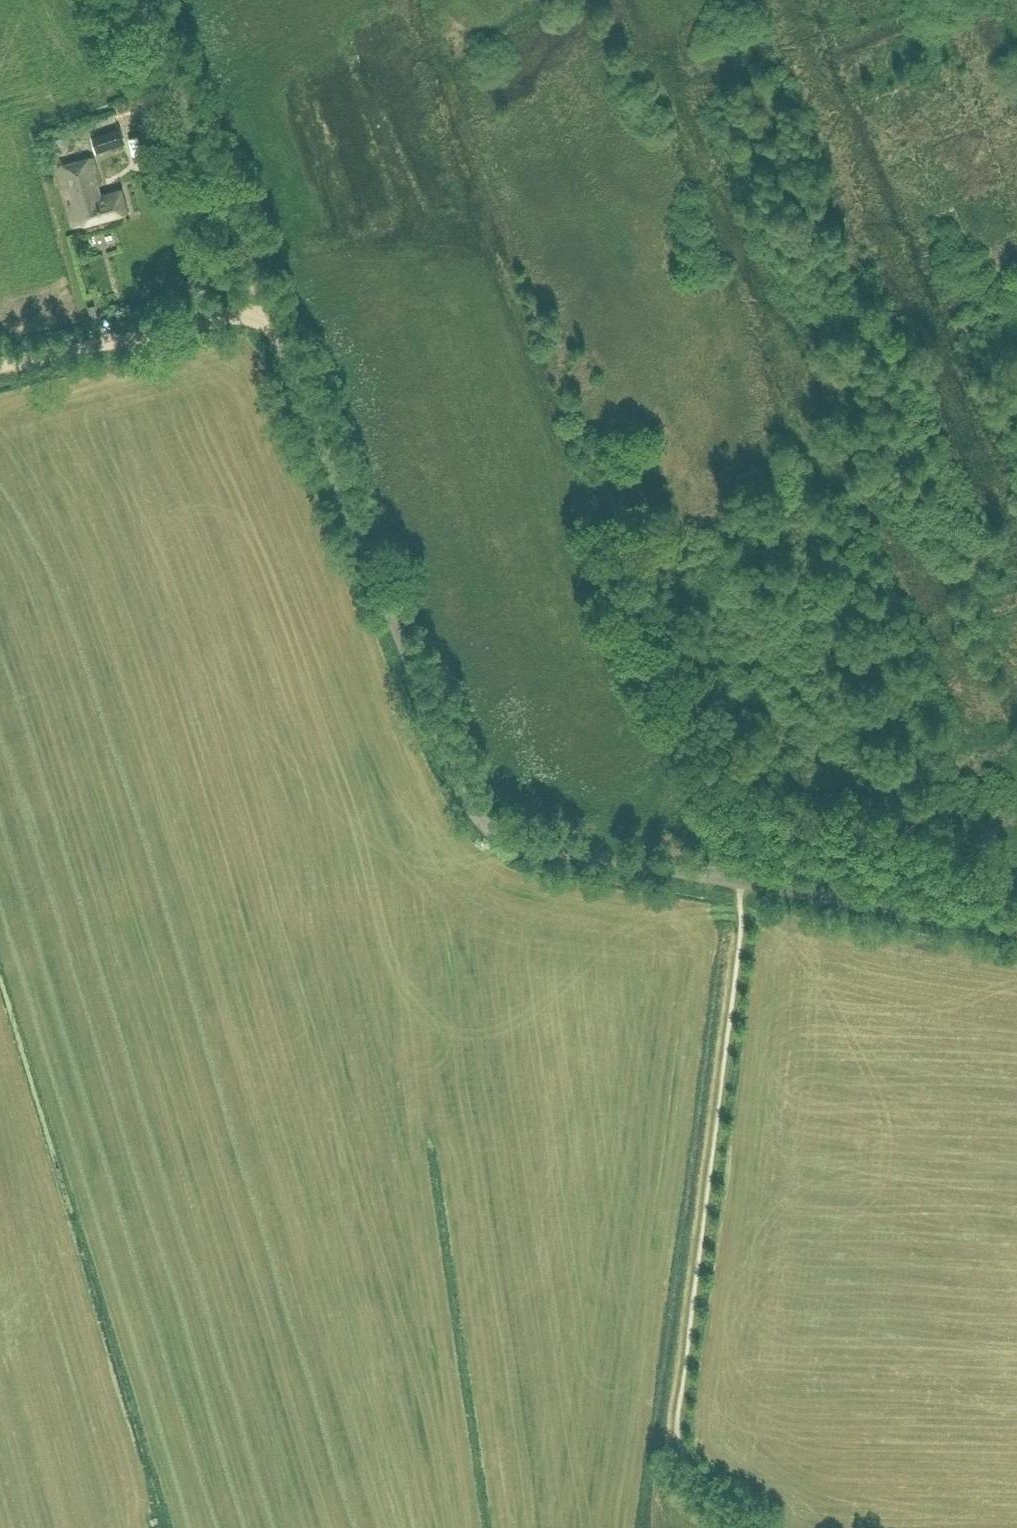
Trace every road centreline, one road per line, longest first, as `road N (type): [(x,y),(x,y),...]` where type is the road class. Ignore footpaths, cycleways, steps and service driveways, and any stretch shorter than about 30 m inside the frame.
road 1 (unclassified): [(1016,931),(548,849),(483,822),(461,789),(264,307)]
road 2 (unclassified): [(264,307),(140,0)]
road 3 (unclassified): [(0,362),(264,307)]

